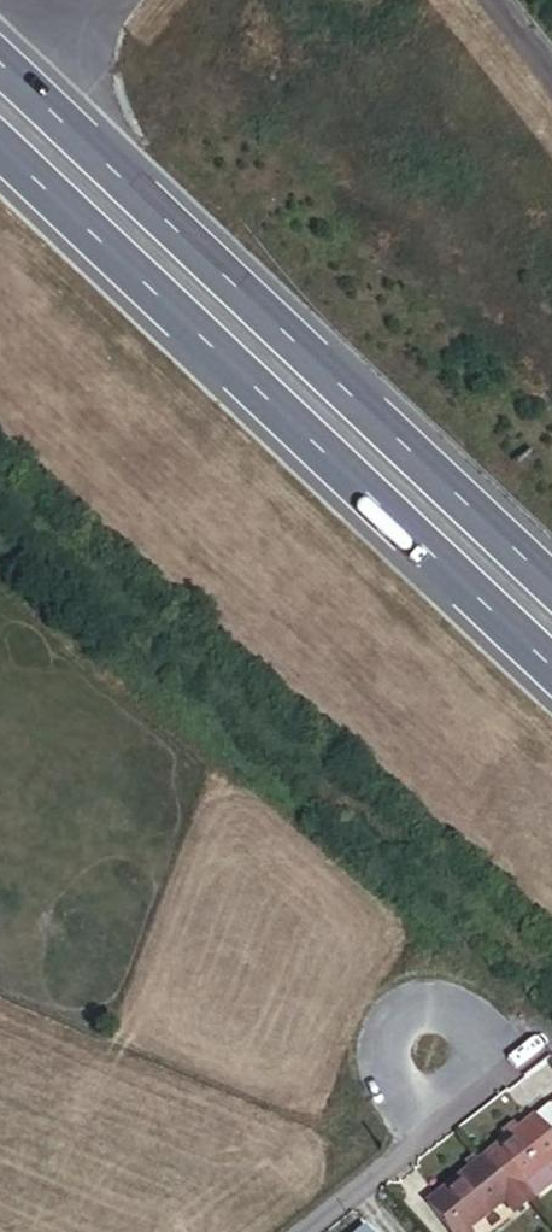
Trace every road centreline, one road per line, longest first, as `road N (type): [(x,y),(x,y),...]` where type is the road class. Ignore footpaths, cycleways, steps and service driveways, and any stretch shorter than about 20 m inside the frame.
road 1 (motorway): [(551,580),(0,58)]
road 2 (motorway): [(0,144),(551,663)]
road 3 (unclassified): [(429,1130),(509,1067),(463,1022),(433,1009),(405,1016),(388,1034),(395,1082)]
road 4 (unclassified): [(300,1231),(429,1130)]

